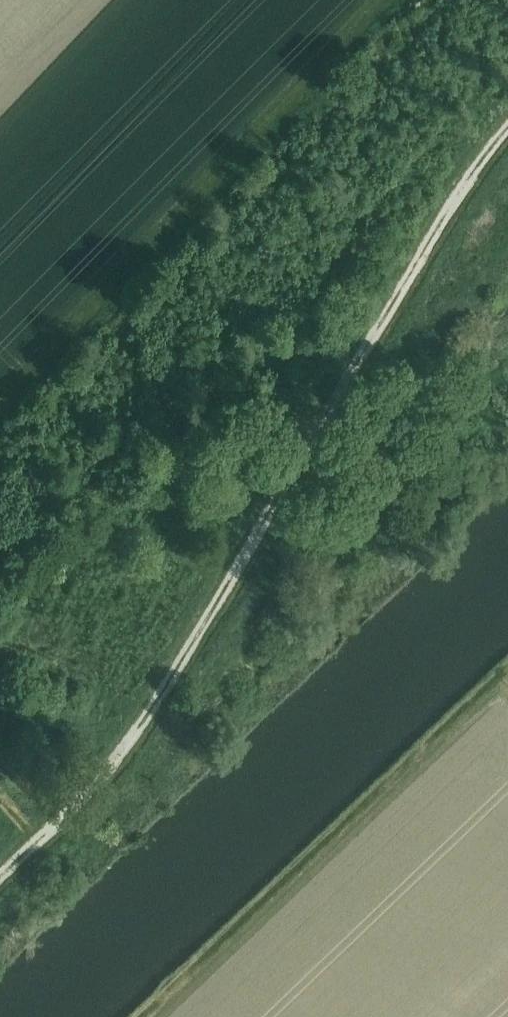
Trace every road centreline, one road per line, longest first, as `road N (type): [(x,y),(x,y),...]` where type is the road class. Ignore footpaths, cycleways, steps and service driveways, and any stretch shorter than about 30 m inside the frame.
road 1 (track): [(0,869),(162,685),(366,342),(507,128)]

